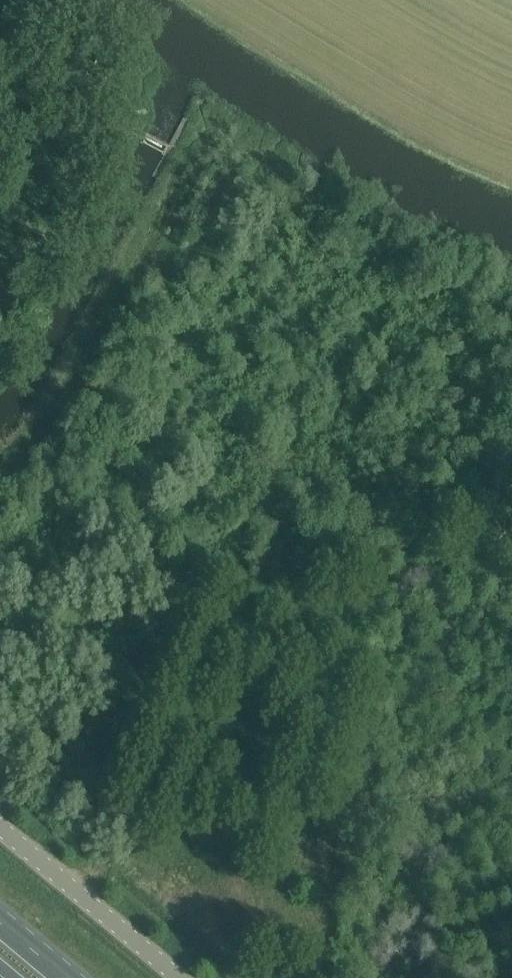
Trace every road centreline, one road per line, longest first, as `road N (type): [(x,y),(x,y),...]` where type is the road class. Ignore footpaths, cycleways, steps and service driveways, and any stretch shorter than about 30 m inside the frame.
road 1 (unclassified): [(0,827),(180,977)]

